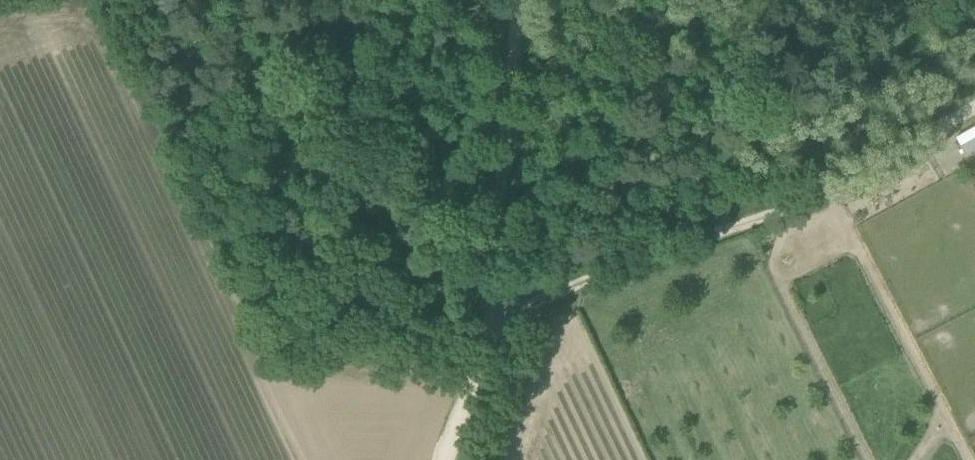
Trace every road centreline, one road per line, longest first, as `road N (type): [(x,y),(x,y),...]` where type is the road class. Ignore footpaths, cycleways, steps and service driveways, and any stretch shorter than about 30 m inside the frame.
road 1 (track): [(482,324),(854,177),(974,110)]
road 2 (track): [(438,459),(482,324),(514,0)]
road 3 (track): [(489,264),(383,72),(312,53),(173,130)]

